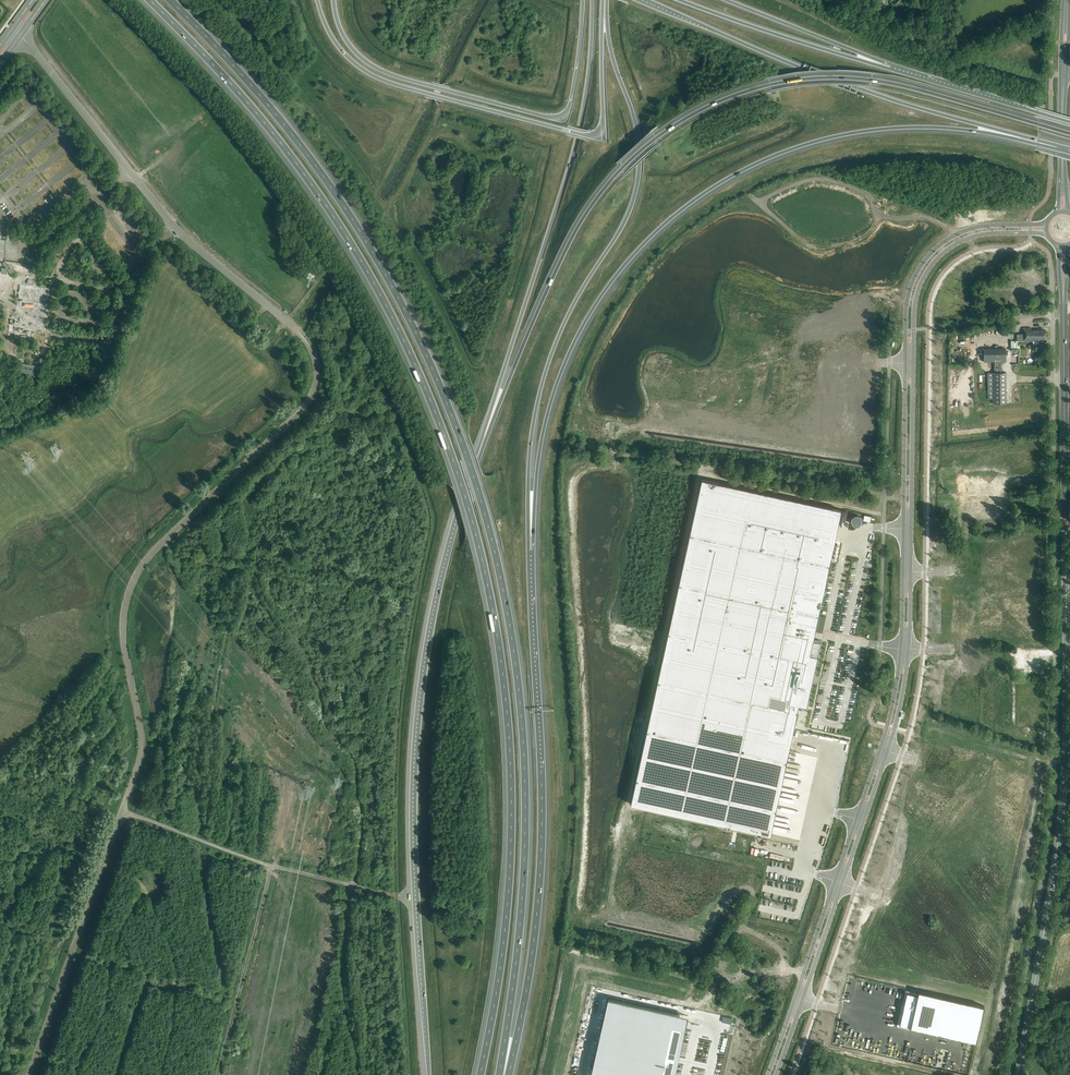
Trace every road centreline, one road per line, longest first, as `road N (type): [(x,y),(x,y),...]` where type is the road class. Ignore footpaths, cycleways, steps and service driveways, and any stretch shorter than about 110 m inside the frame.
road 1 (motorway): [(149,0),(286,150),(347,238),(404,341),(465,498),(499,646),(512,797),(502,953),(480,1074)]
road 2 (motorway): [(499,1074),(522,908),(524,756),(512,639),(478,490),(425,352),(355,223),(255,89),(170,0)]
road 3 (unclassified): [(1047,224),(957,234),(932,253),(911,286),(894,699),(768,1074)]
road 4 (unclassified): [(20,36),(175,228),(290,324),(315,360),(314,391),(299,414),(134,580),(124,646),(141,745),(121,811)]
road 5 (unclassified): [(776,1074),(902,700),(918,290),(940,256),(965,240),(1047,233)]
road 6 (motorway): [(1069,134),(899,85),(845,78),(769,85),(686,119),(637,154),(587,212),(479,459)]
road 7 (motorway): [(531,551),(542,438),(575,342),(628,261),(698,198),(766,161),(856,134),(948,129),(1057,146)]
road 8 (track): [(359,1074),(344,986),(363,823),(353,757),(330,730),(309,657),(269,604),(257,571),(180,556),(166,542)]
road 9 (motorway): [(479,459),(436,602),(417,721),(415,899),(428,1074)]
road 10 (motorway): [(531,551),(529,464),(541,388),(567,319),(637,189),(638,133),(612,56),(606,0)]
road 11 (secondary): [(1066,510),(1063,788),(1019,1074)]
road 12 (unclassified): [(1055,511),(1052,799),(1007,1074)]
road 13 (motorway): [(504,1074),(517,1039),(540,887),(531,551)]
road 14 (motorway): [(592,0),(577,141),(479,459)]
road 15 (trunk): [(646,0),(804,69),(1057,146)]
road 16 (trunk): [(318,0),(338,45),(375,77),(604,136)]
road 17 (track): [(904,496),(605,451)]
road 18 (unclassified): [(121,811),(30,1074)]
road 19 (trunk): [(560,116),(380,71),(347,42),(333,0)]
road 20 (track): [(957,234),(928,217),(883,216),(866,193),(818,179),(763,202),(795,235)]
road 21 (trunk): [(890,69),(678,0)]
road 22 (unclassified): [(218,1074),(272,866)]
road 23 (unclassified): [(1053,315),(1055,511)]
road 24 (secondary): [(1064,315),(1066,510)]
road 25 (trunk): [(1069,122),(890,69)]
road 26 (trunk): [(890,69),(725,0)]
road 27 (unclassified): [(121,811),(272,866)]
road 28 (primary): [(604,136),(603,0)]
road 29 (unclassified): [(272,866),(400,897)]
road 30 (primary): [(584,0),(571,105),(560,116)]

